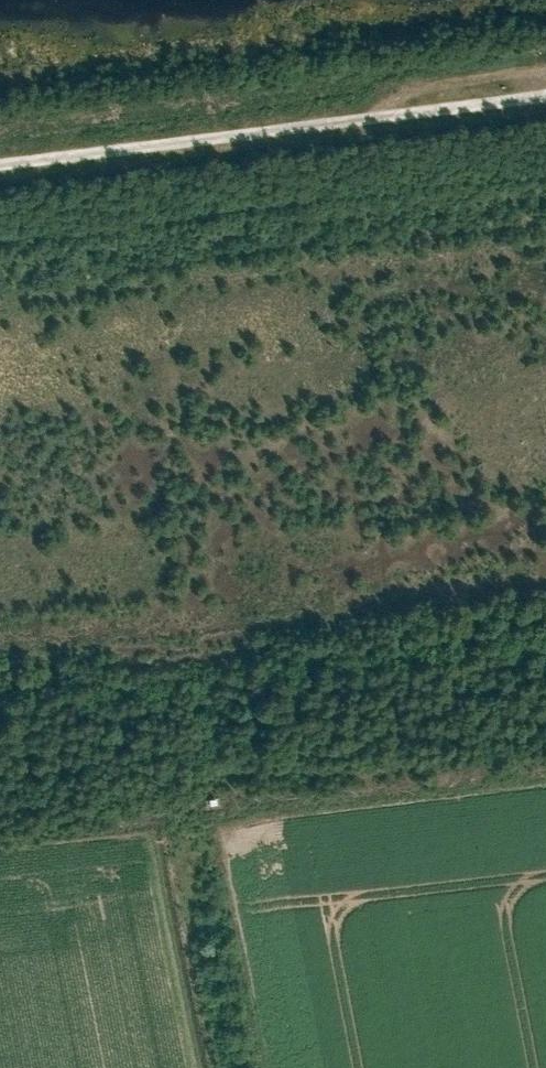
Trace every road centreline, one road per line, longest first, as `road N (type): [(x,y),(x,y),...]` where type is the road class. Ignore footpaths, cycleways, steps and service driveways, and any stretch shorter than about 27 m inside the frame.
road 1 (track): [(545,98),(0,164)]

